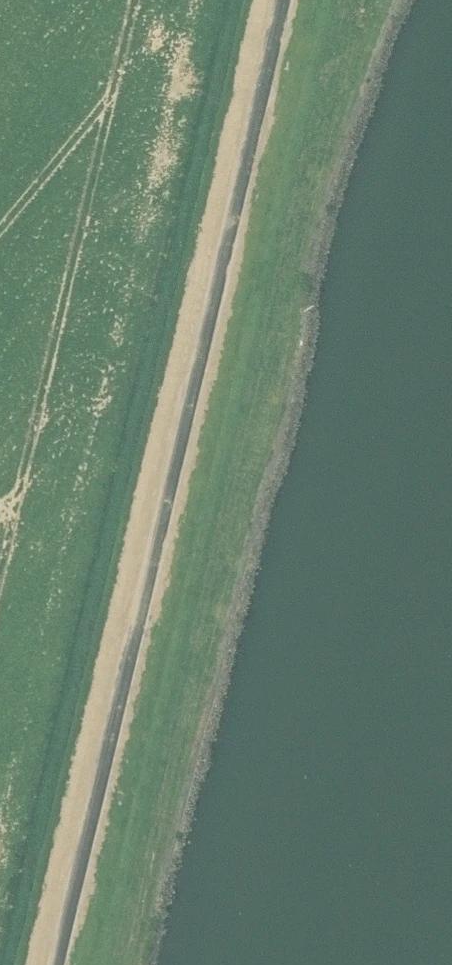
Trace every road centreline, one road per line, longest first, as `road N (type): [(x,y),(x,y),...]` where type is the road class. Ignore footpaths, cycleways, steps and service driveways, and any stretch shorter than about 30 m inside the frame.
road 1 (track): [(54,964),(275,0)]

